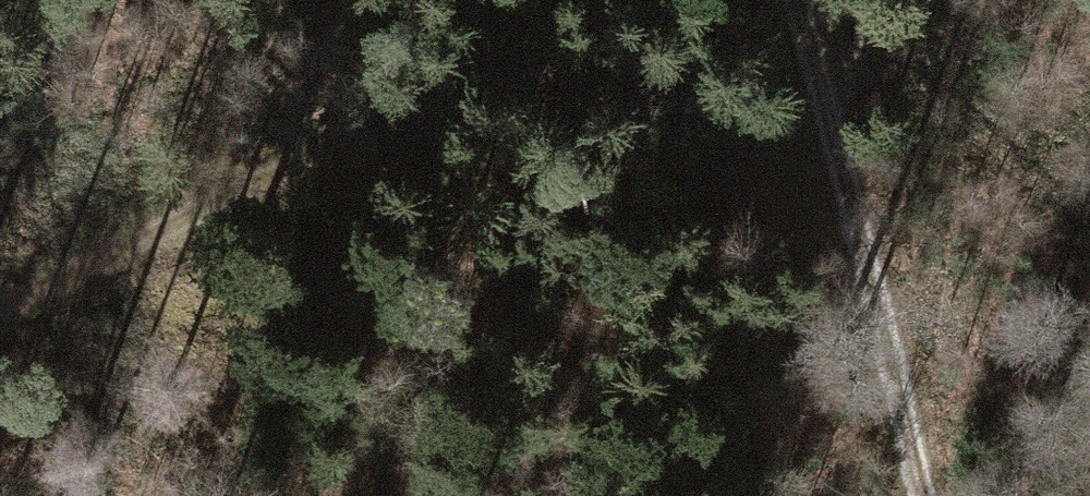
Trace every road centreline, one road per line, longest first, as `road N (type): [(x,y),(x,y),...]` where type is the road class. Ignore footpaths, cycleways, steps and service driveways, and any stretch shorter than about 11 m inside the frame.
road 1 (track): [(0,321),(426,99),(641,102),(850,200)]
road 2 (track): [(794,0),(900,354),(925,495)]
road 3 (track): [(533,0),(426,99)]

